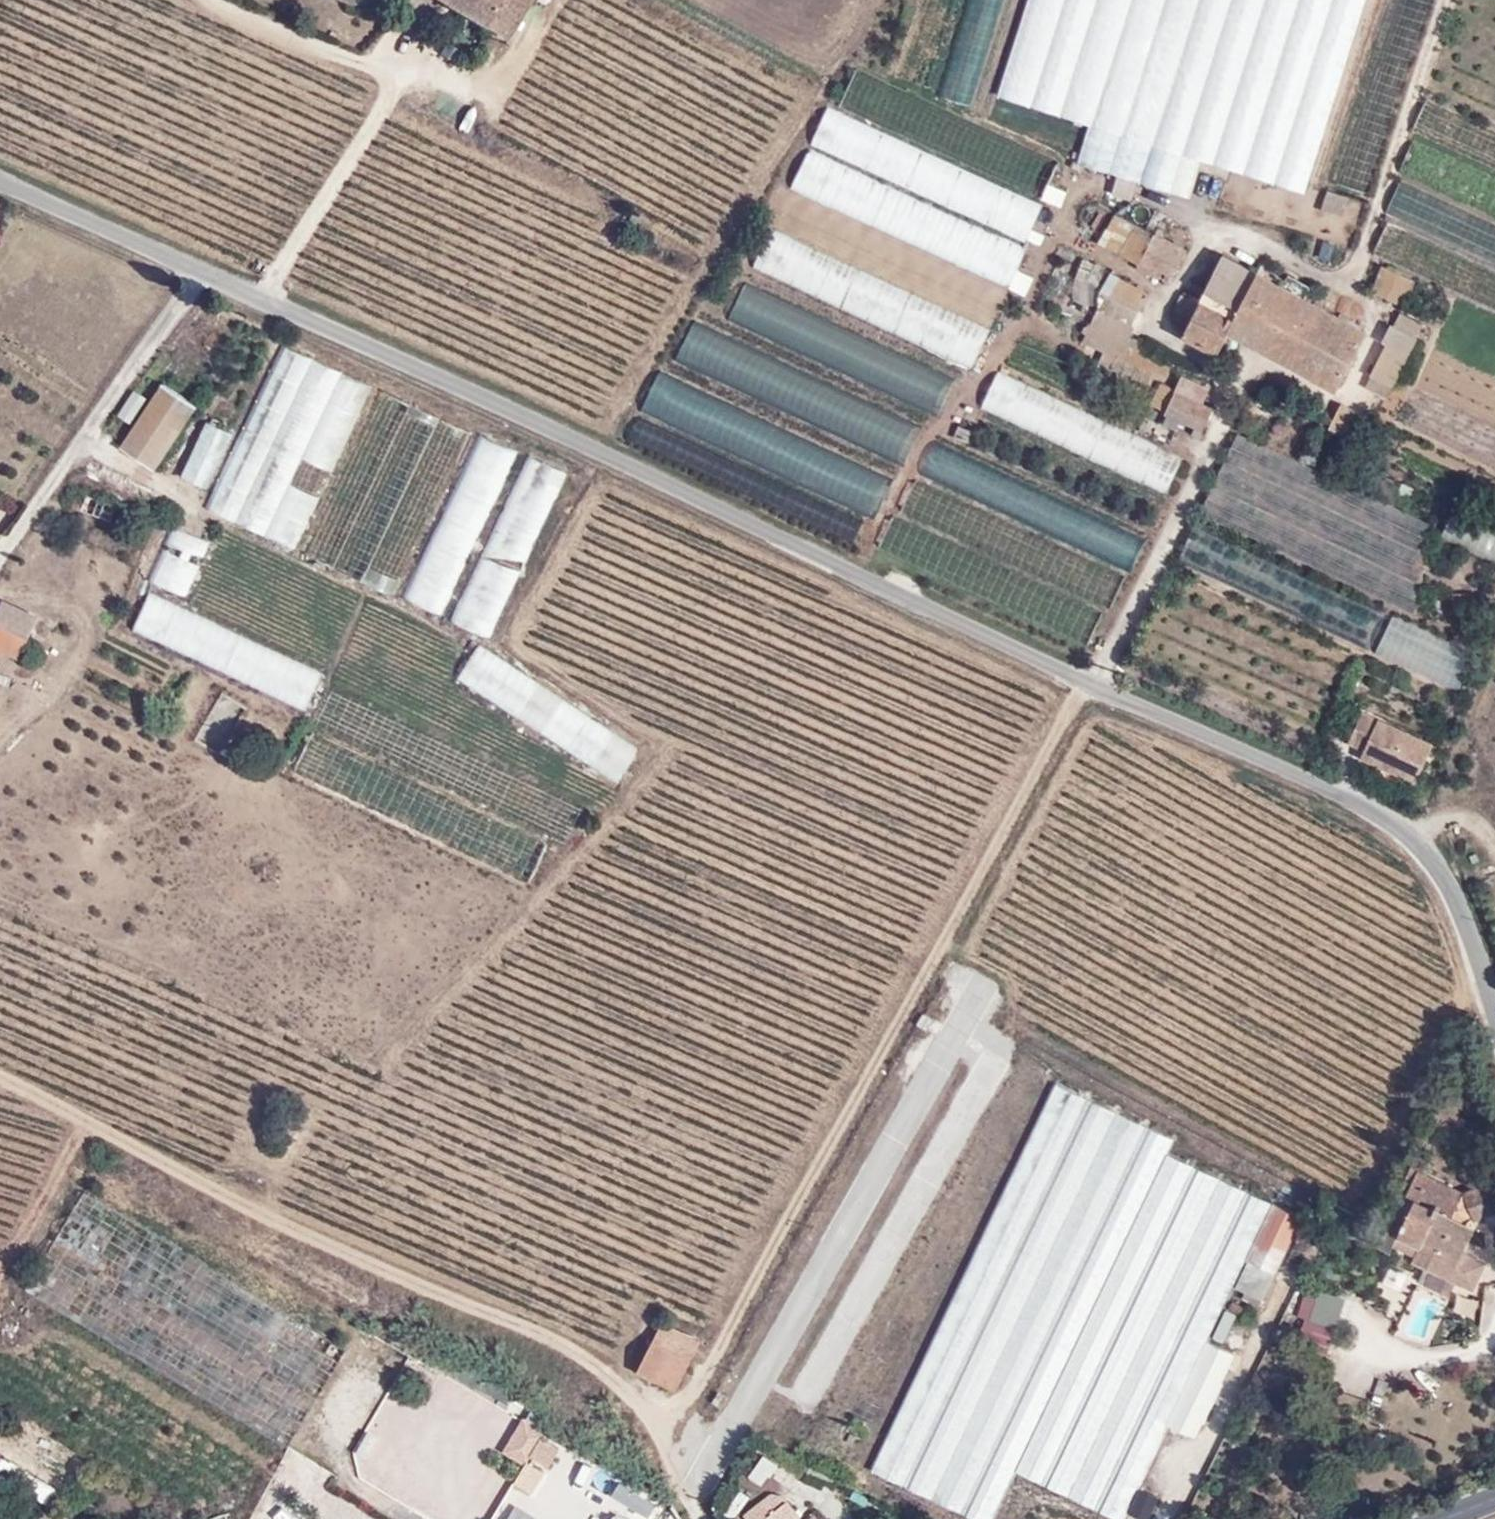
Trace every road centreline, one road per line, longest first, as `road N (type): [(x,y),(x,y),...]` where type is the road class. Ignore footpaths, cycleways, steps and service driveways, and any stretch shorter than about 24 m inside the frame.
road 1 (unclassified): [(0,180),(403,356),(1085,683),(1361,801),(1437,862),(1494,1007)]
road 2 (track): [(0,904),(377,1068),(672,748),(514,640),(611,456)]
road 3 (track): [(653,1441),(716,1353),(1085,683)]
road 4 (track): [(699,1518),(634,1404),(603,1371),(492,1313),(256,1211),(0,1078)]
road 5 (track): [(588,444),(878,0)]
road 6 (track): [(1030,322),(1001,340),(926,449),(905,489),(904,519),(941,543),(1128,623)]
road 7 (track): [(711,252),(384,109)]
road 8 (track): [(1209,240),(1175,210),(1126,186),(1073,179),(1030,322),(1073,344)]
road 9 (track): [(0,156),(275,278)]
road 10 (track): [(1419,847),(1429,802),(1494,642)]
road 11 (track): [(397,74),(214,0)]
road 12 (track): [(474,148),(557,0)]
road 13 (track): [(0,763),(34,747),(55,714),(44,692),(21,682),(0,696)]

